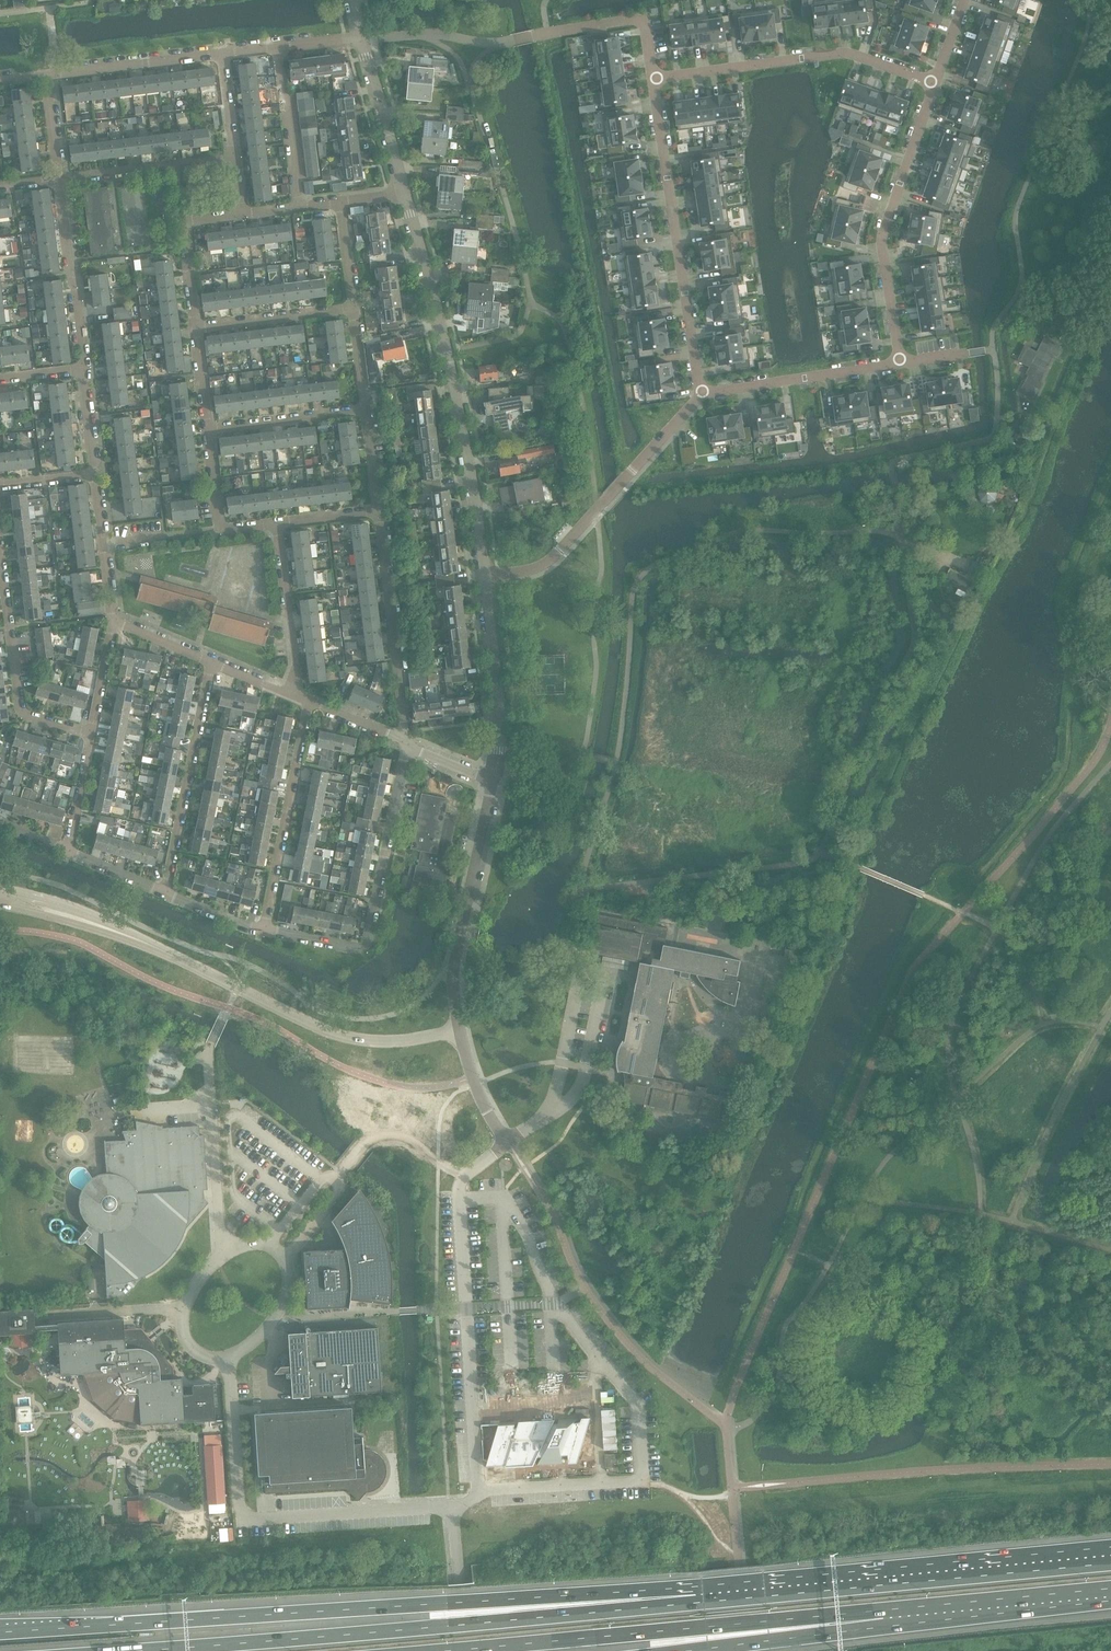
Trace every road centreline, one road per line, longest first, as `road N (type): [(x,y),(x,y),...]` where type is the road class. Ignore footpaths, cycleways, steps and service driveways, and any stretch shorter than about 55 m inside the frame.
road 1 (motorway): [(697,1599),(430,1605),(0,1633)]
road 2 (motorway): [(697,1599),(151,1650)]
road 3 (motorway): [(450,1650),(893,1617)]
road 4 (unclassified): [(65,916),(147,944),(343,1037),(389,1042),(461,1031)]
road 5 (motorway): [(1110,1560),(697,1599)]
road 6 (residential): [(485,575),(443,335),(404,194)]
road 7 (unclassified): [(453,1505),(246,1517),(228,1357)]
road 8 (residential): [(651,80),(699,399)]
road 9 (unclassified): [(461,1202),(478,1490),(473,1502),(453,1505)]
road 10 (residential): [(935,85),(880,240),(897,366)]
road 11 (residential): [(651,80),(848,53),(935,85)]
road 12 (residential): [(485,575),(547,562),(699,399)]
road 13 (unclassified): [(461,1031),(454,966),(493,778)]
road 14 (residential): [(165,894),(208,661)]
road 15 (residential): [(92,734),(22,712),(0,550)]
road 16 (residential): [(265,930),(309,702)]
road 17 (residential): [(405,741),(379,511)]
road 18 (motorway): [(893,1617),(1110,1594)]
road 19 (unclassified): [(223,1254),(212,1040)]
road 20 (residential): [(363,949),(405,741)]
road 21 (residential): [(493,778),(499,700),(485,575)]
road 22 (unclassified): [(461,1202),(460,1183),(508,1143),(480,1096),(461,1031)]
road 23 (motorway): [(694,1650),(893,1617)]
road 24 (residential): [(699,399),(897,366)]
road 25 (residential): [(83,370),(58,180)]
road 26 (residential): [(58,180),(235,158)]
road 27 (residential): [(46,76),(222,54)]
road 28 (residential): [(293,696),(277,525)]
road 29 (residential): [(194,328),(181,222),(242,214)]
road 30 (residential): [(404,194),(360,37)]
road 31 (residential): [(298,207),(278,48)]
road 32 (residential): [(194,328),(353,308)]
road 33 (residential): [(207,429),(365,410)]
road 34 (residential): [(114,623),(94,476)]
road 35 (unclassified): [(467,1650),(453,1505)]
road 36 (unclassified): [(50,1316),(184,1308)]
road 37 (unclassified): [(228,1357),(274,1320),(288,1290),(286,1259)]
road 38 (residential): [(69,852),(92,734)]

